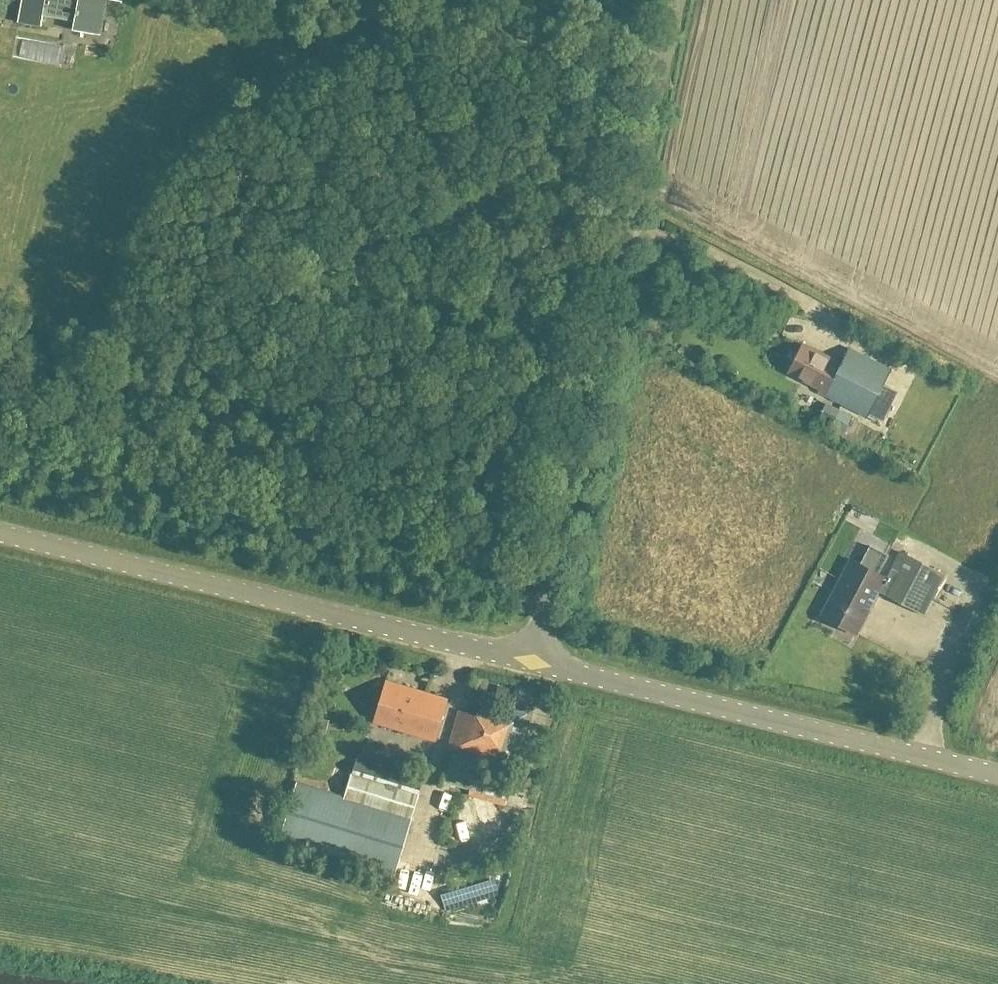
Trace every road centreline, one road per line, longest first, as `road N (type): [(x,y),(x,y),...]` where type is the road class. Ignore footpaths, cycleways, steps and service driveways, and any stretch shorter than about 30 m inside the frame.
road 1 (unclassified): [(532,664),(681,0)]
road 2 (tertiary): [(532,664),(0,536)]
road 3 (tertiary): [(997,778),(532,664)]

